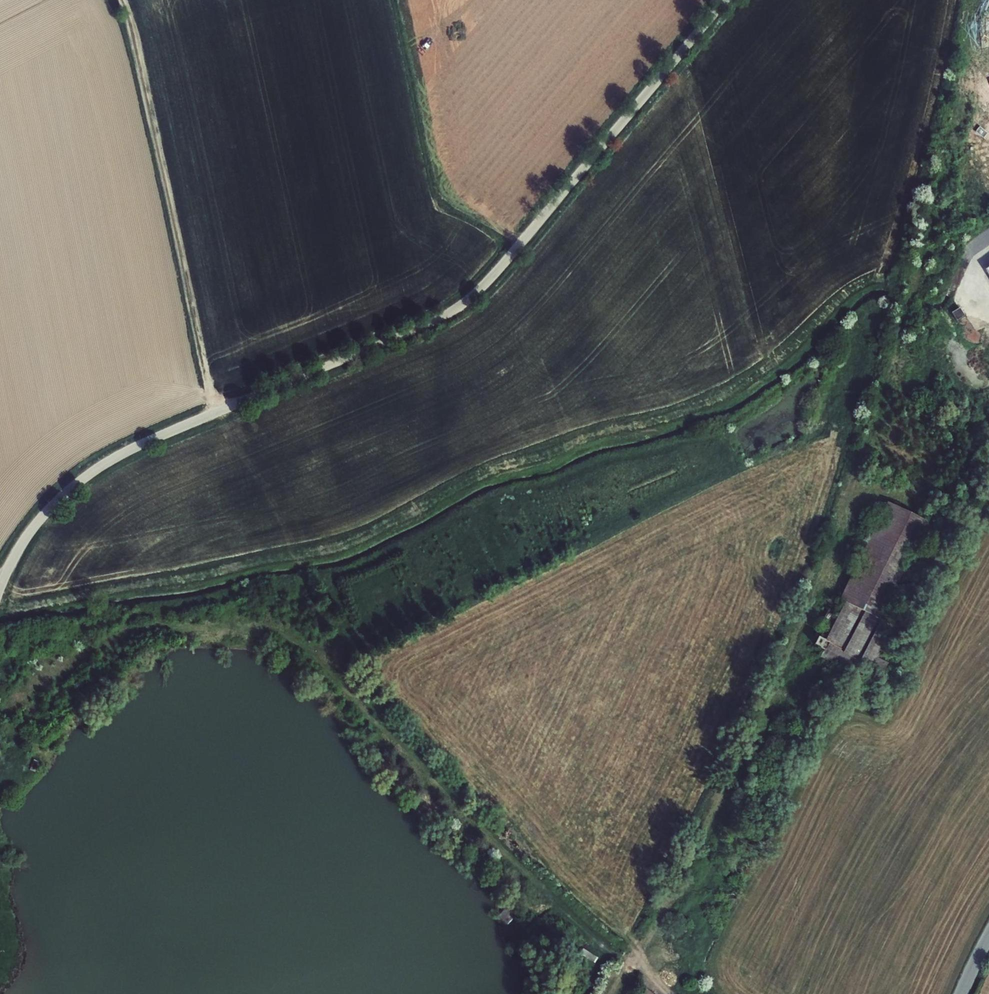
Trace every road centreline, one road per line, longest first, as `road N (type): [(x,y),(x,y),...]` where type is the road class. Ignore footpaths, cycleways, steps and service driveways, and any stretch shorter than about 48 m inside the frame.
road 1 (track): [(634,965),(679,895),(827,566),(898,351),(975,0)]
road 2 (unclassified): [(0,591),(37,523),(100,467),(423,327),(477,293),(726,0)]
road 3 (track): [(325,662),(563,915),(673,993)]
road 4 (track): [(220,411),(199,358),(121,0)]

